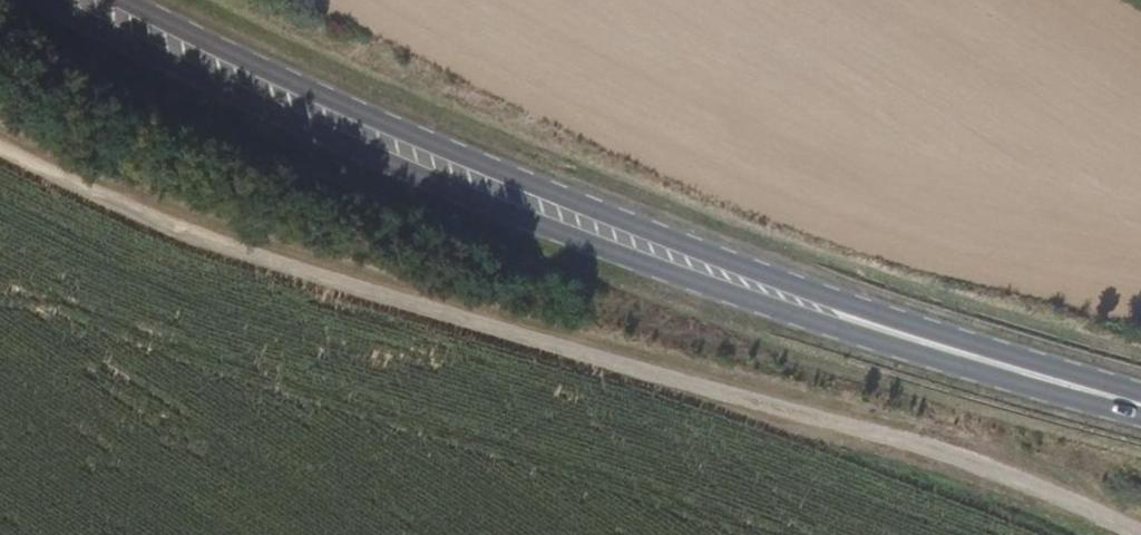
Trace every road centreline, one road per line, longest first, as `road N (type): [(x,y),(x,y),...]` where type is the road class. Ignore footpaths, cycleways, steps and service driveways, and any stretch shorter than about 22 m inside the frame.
road 1 (track): [(0,168),(216,248),(627,376),(861,427),(1061,497),(1135,534)]
road 2 (primary): [(83,0),(258,91),(516,198),(753,284),(1140,404)]

